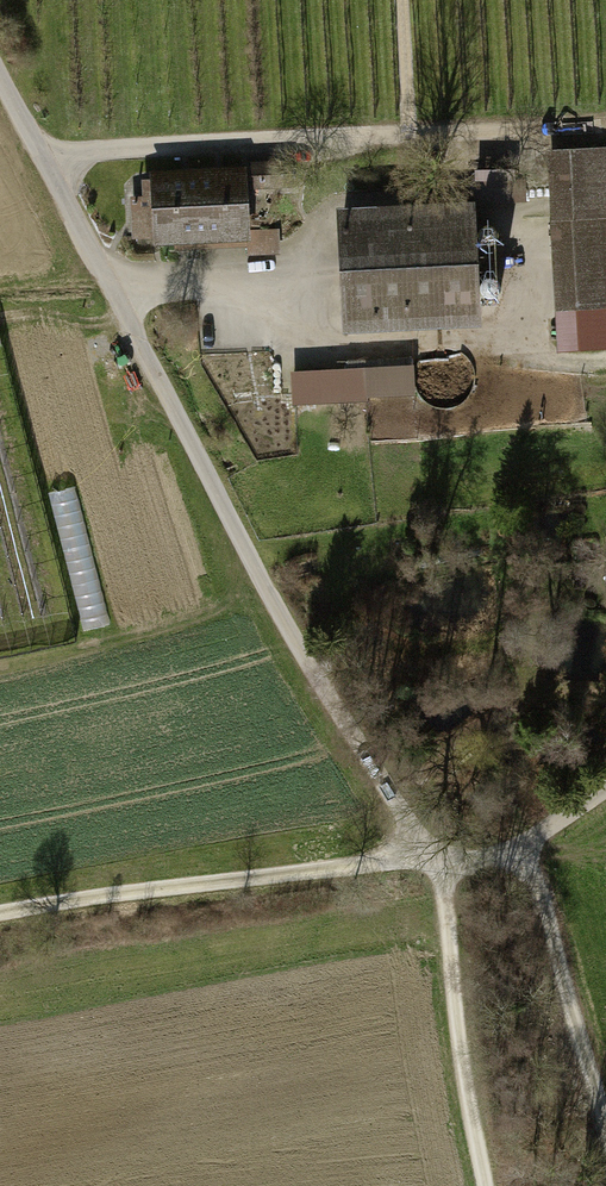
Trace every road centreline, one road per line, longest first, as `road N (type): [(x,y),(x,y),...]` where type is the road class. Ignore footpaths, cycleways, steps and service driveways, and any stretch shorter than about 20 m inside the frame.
road 1 (track): [(428,859),(253,564),(0,72)]
road 2 (track): [(0,912),(92,894),(428,859)]
road 3 (track): [(488,1185),(453,998),(442,885),(428,859)]
road 4 (track): [(605,1139),(548,906),(526,851)]

